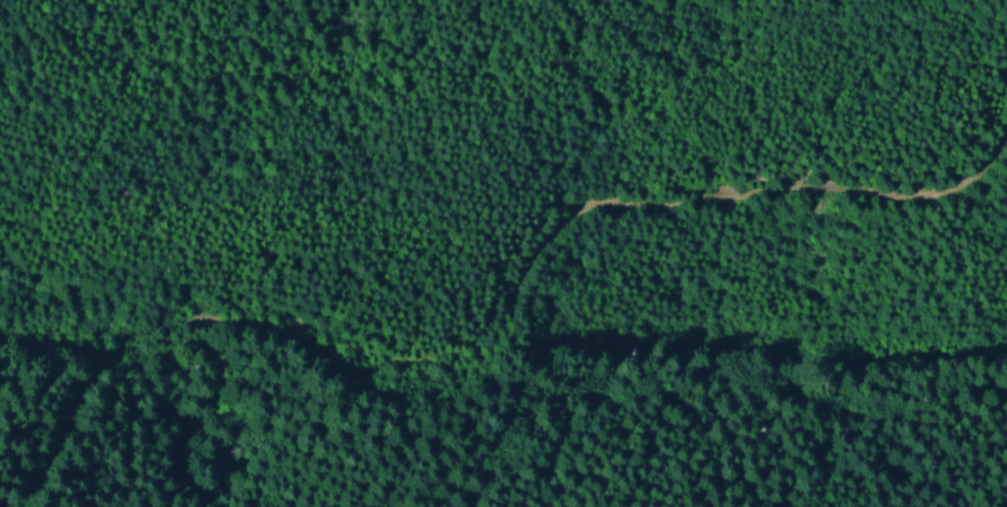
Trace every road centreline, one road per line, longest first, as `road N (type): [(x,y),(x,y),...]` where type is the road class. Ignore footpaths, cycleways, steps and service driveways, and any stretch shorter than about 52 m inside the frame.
road 1 (track): [(1006,141),(975,183),(930,197),(696,200),(613,207),(564,221),(519,273),(501,336),(480,364),(386,385),(209,319),(139,326),(76,368),(5,506)]

